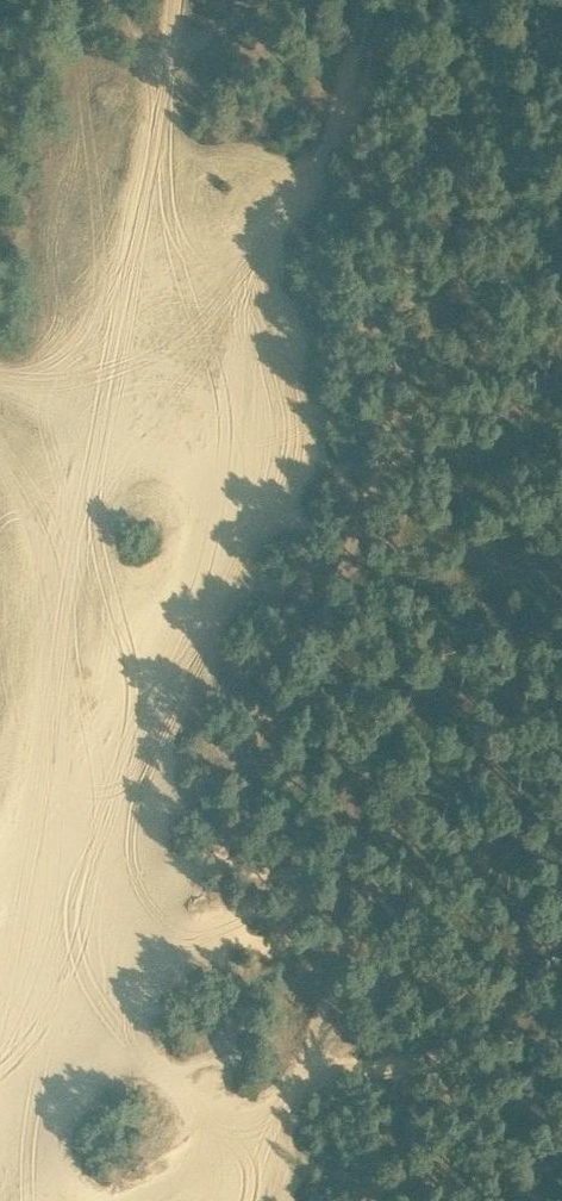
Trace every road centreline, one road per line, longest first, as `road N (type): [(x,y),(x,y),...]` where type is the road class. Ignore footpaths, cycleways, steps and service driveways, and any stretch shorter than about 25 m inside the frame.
road 1 (track): [(561,571),(359,546)]

